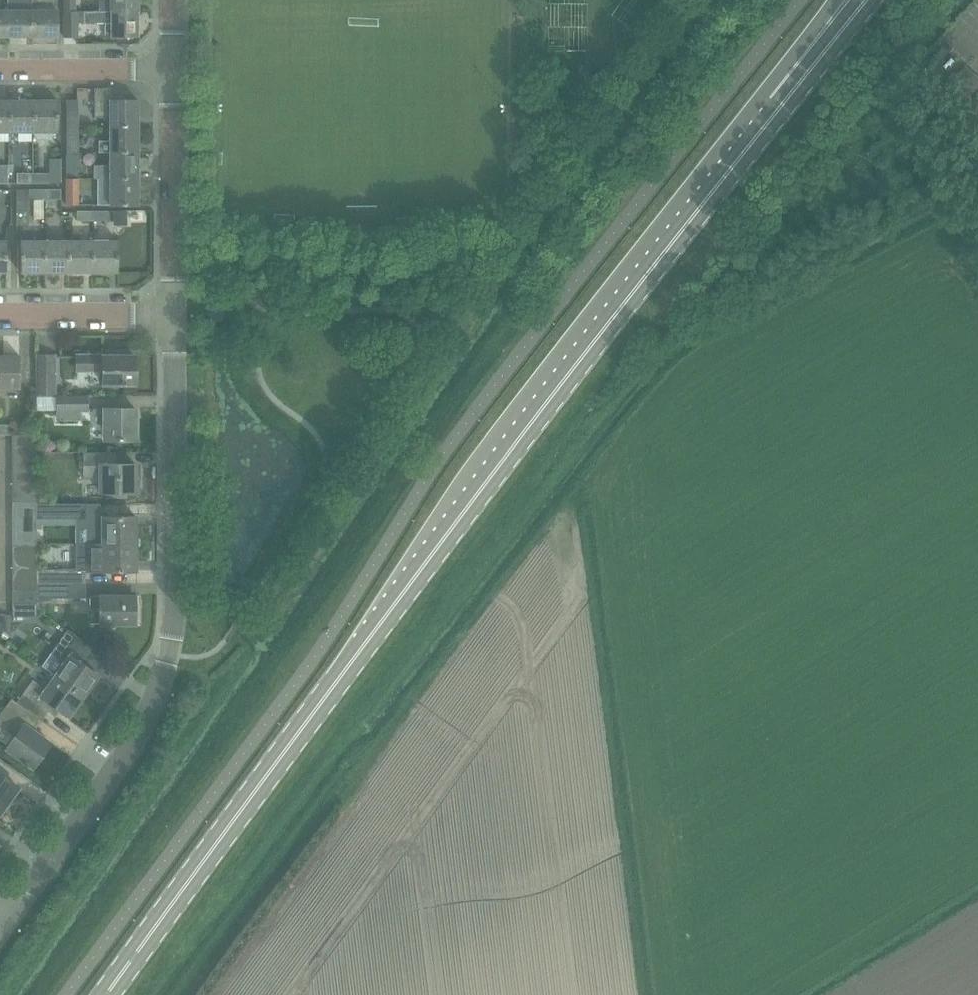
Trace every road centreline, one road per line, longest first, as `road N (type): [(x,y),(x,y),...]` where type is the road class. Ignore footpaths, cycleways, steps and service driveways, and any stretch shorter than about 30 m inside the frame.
road 1 (secondary): [(106,994),(697,211)]
road 2 (residential): [(9,921),(139,734),(164,673),(174,605),(173,317)]
road 3 (secondary): [(697,211),(868,0)]
road 4 (secondary): [(835,0),(697,211)]
road 5 (residential): [(173,317),(169,70)]
road 6 (residential): [(0,318),(173,317)]
road 7 (residential): [(0,69),(169,70)]

